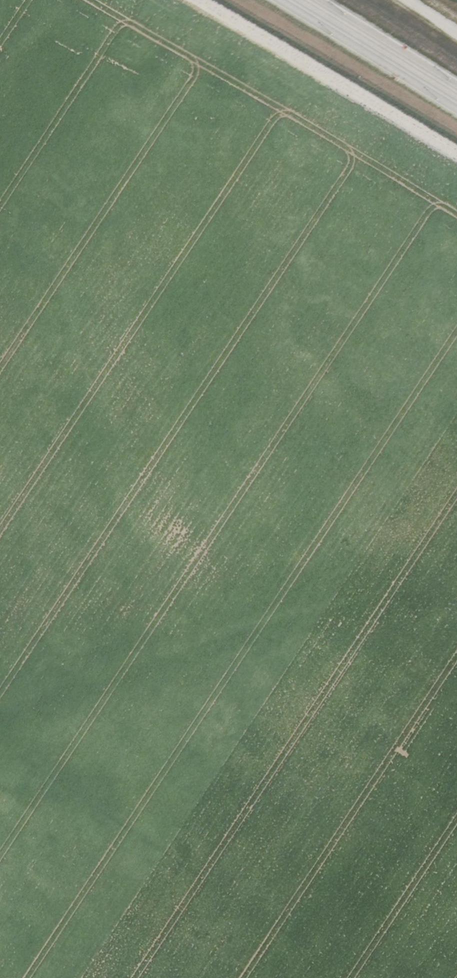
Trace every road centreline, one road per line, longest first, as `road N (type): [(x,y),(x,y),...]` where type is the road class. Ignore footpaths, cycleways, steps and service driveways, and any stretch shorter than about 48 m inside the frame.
road 1 (track): [(456,157),(190,0)]

